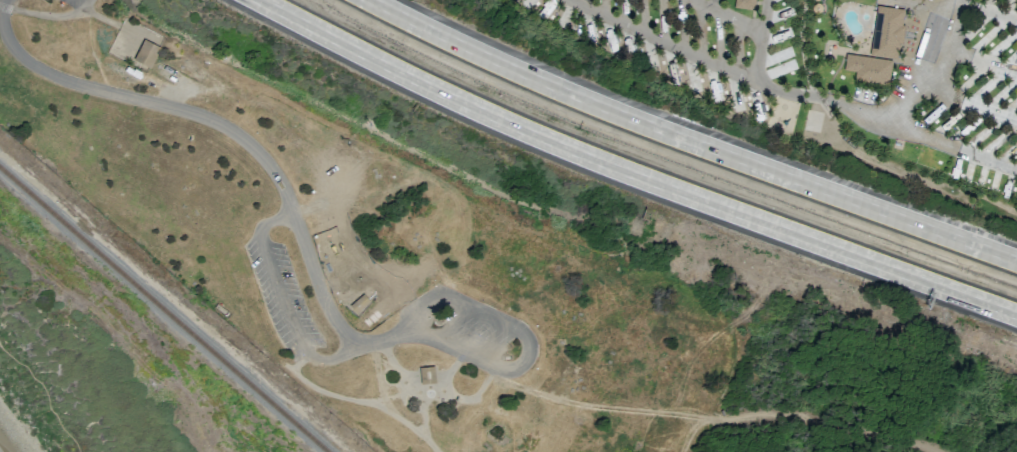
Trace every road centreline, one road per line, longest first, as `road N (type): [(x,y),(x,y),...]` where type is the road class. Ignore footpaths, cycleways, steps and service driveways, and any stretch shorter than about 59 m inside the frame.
road 1 (motorway): [(255,0),(570,146),(1016,313)]
road 2 (motorway): [(1016,262),(591,102),(372,0)]

